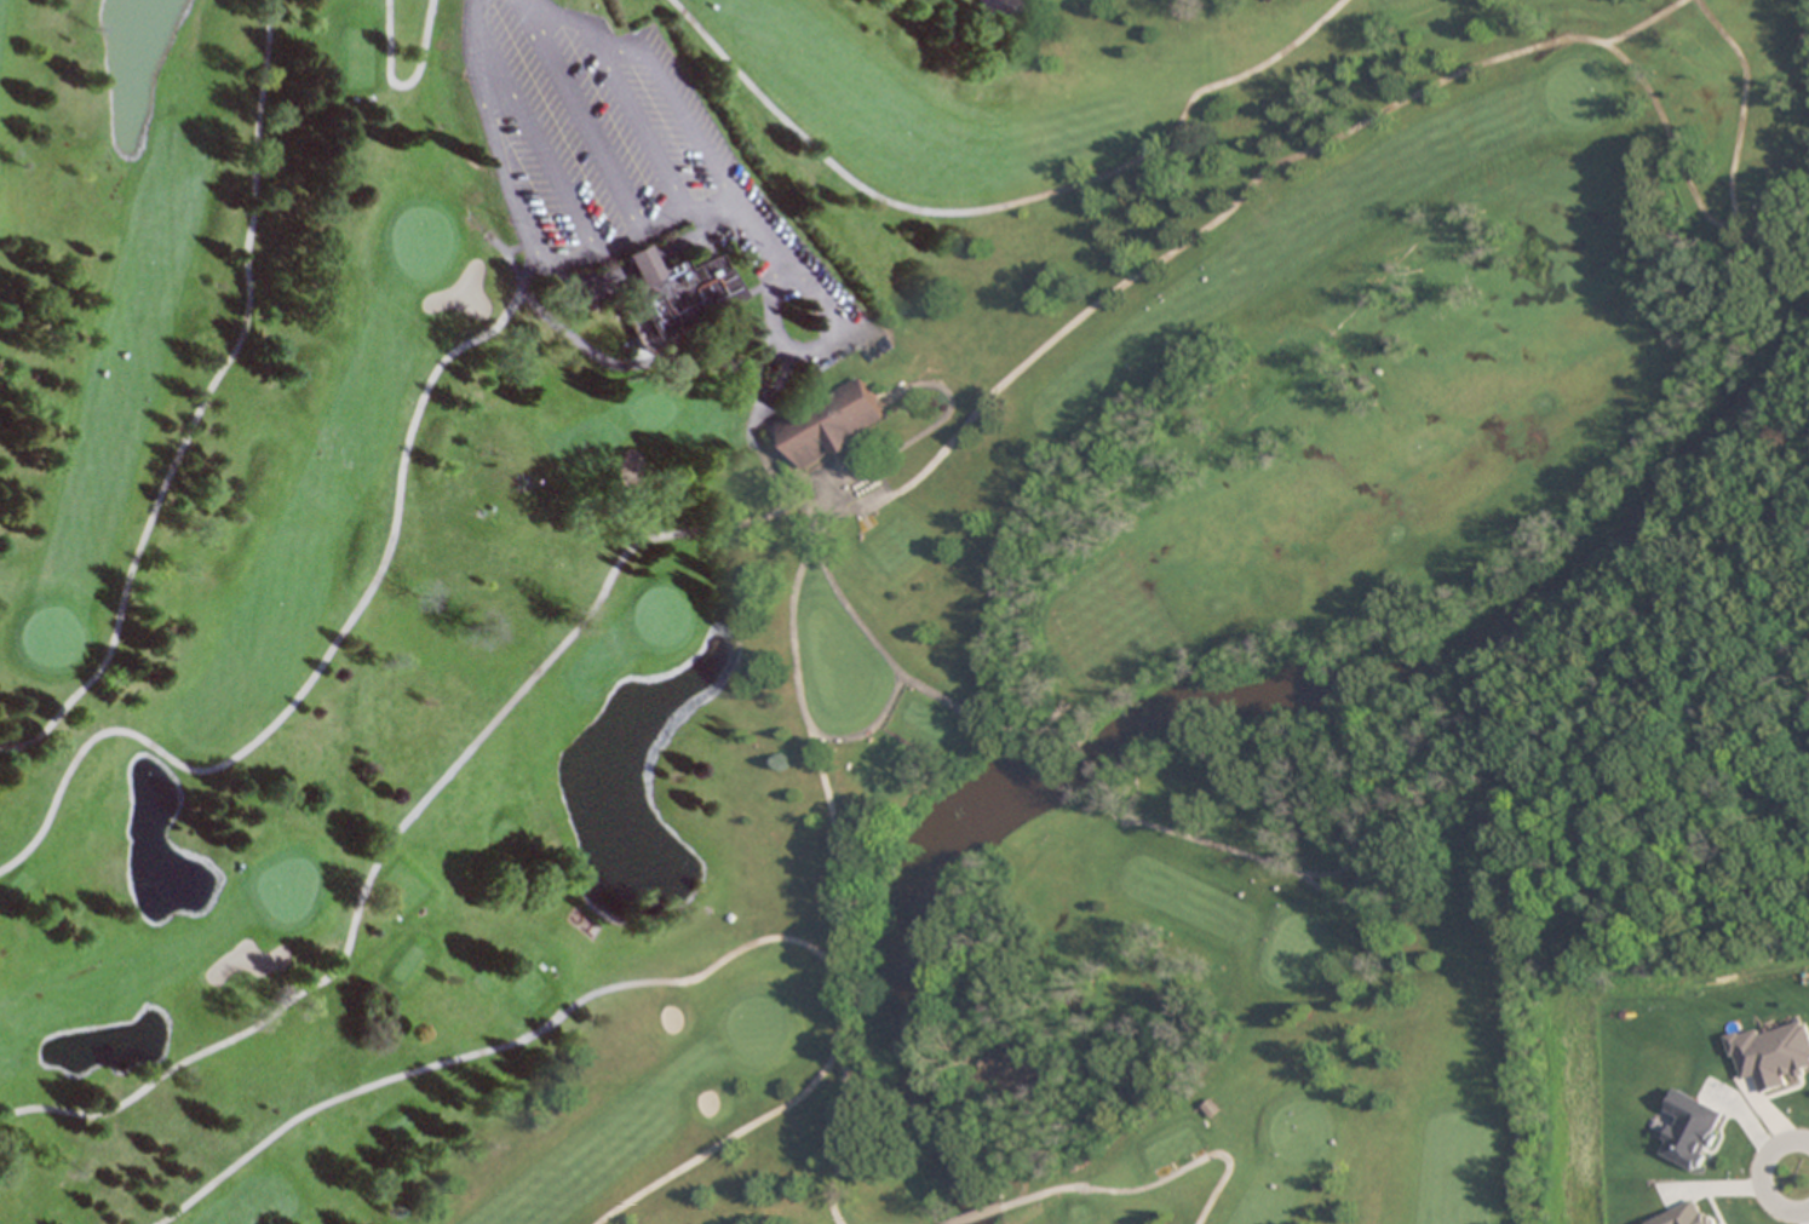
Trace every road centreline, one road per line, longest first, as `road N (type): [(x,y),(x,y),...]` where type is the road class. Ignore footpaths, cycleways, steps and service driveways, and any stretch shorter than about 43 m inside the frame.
road 1 (residential): [(1808,1145),(1792,1140),(1768,1149),(1753,1184),(1774,1214),(1808,1215)]

